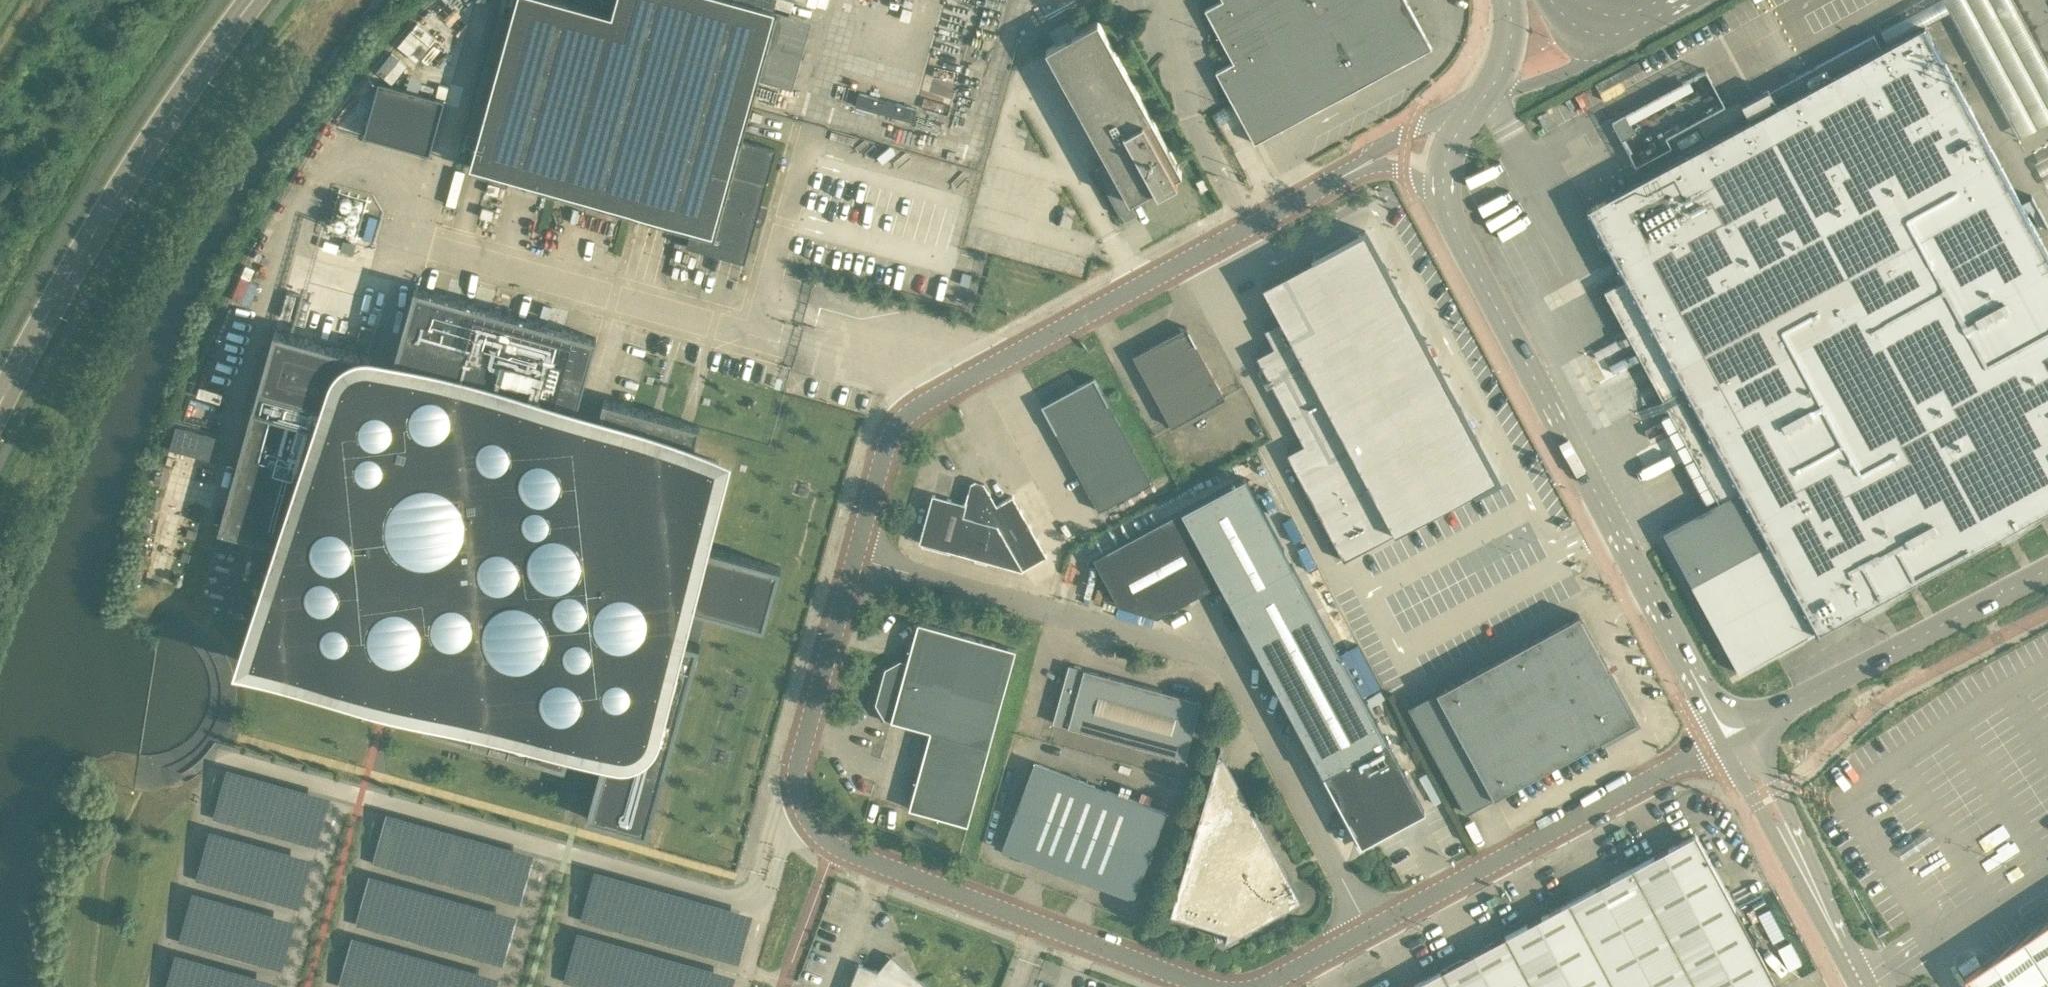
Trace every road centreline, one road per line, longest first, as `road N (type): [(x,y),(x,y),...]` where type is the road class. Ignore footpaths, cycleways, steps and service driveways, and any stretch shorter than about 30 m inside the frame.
road 1 (unclassified): [(1369,928),(1221,660),(855,559)]
road 2 (tertiary): [(1442,186),(1451,224),(1730,735)]
road 3 (unclassified): [(1210,986),(835,846),(810,821),(797,788),(814,700)]
road 4 (unclassified): [(855,559),(883,454),(910,410),(1250,226)]
road 5 (primary): [(0,403),(166,112),(247,0)]
road 6 (unclassified): [(1369,928),(1730,735)]
road 7 (tertiary): [(1730,735),(2047,568)]
road 8 (unclassified): [(1730,735),(1864,986)]
road 9 (unclassified): [(1168,0),(1189,117),(1250,226)]
road 10 (unclassified): [(1483,98),(1409,132),(1338,179)]
road 11 (tertiary): [(1618,26),(1590,58),(1483,98)]
road 12 (unclassified): [(855,559),(814,700)]
road 13 (unclassified): [(1256,986),(1369,928)]

